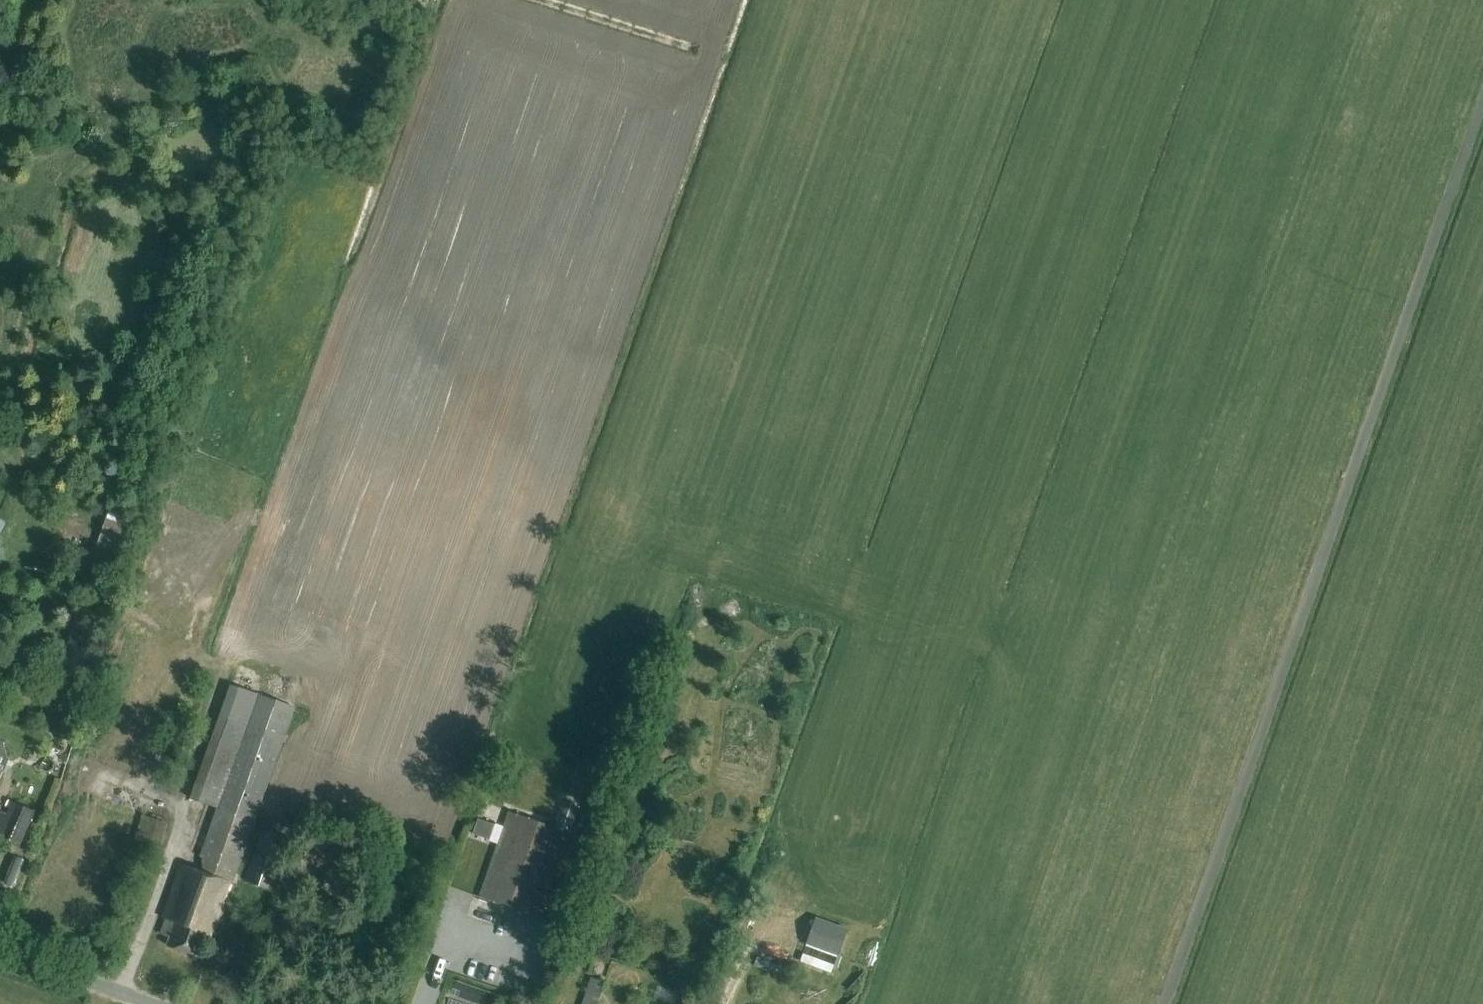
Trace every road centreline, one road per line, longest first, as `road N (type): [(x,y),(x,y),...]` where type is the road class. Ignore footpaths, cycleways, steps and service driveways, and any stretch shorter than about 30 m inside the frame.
road 1 (track): [(1163,1003),(1482,100)]
road 2 (unclassified): [(151,1003),(0,951)]

